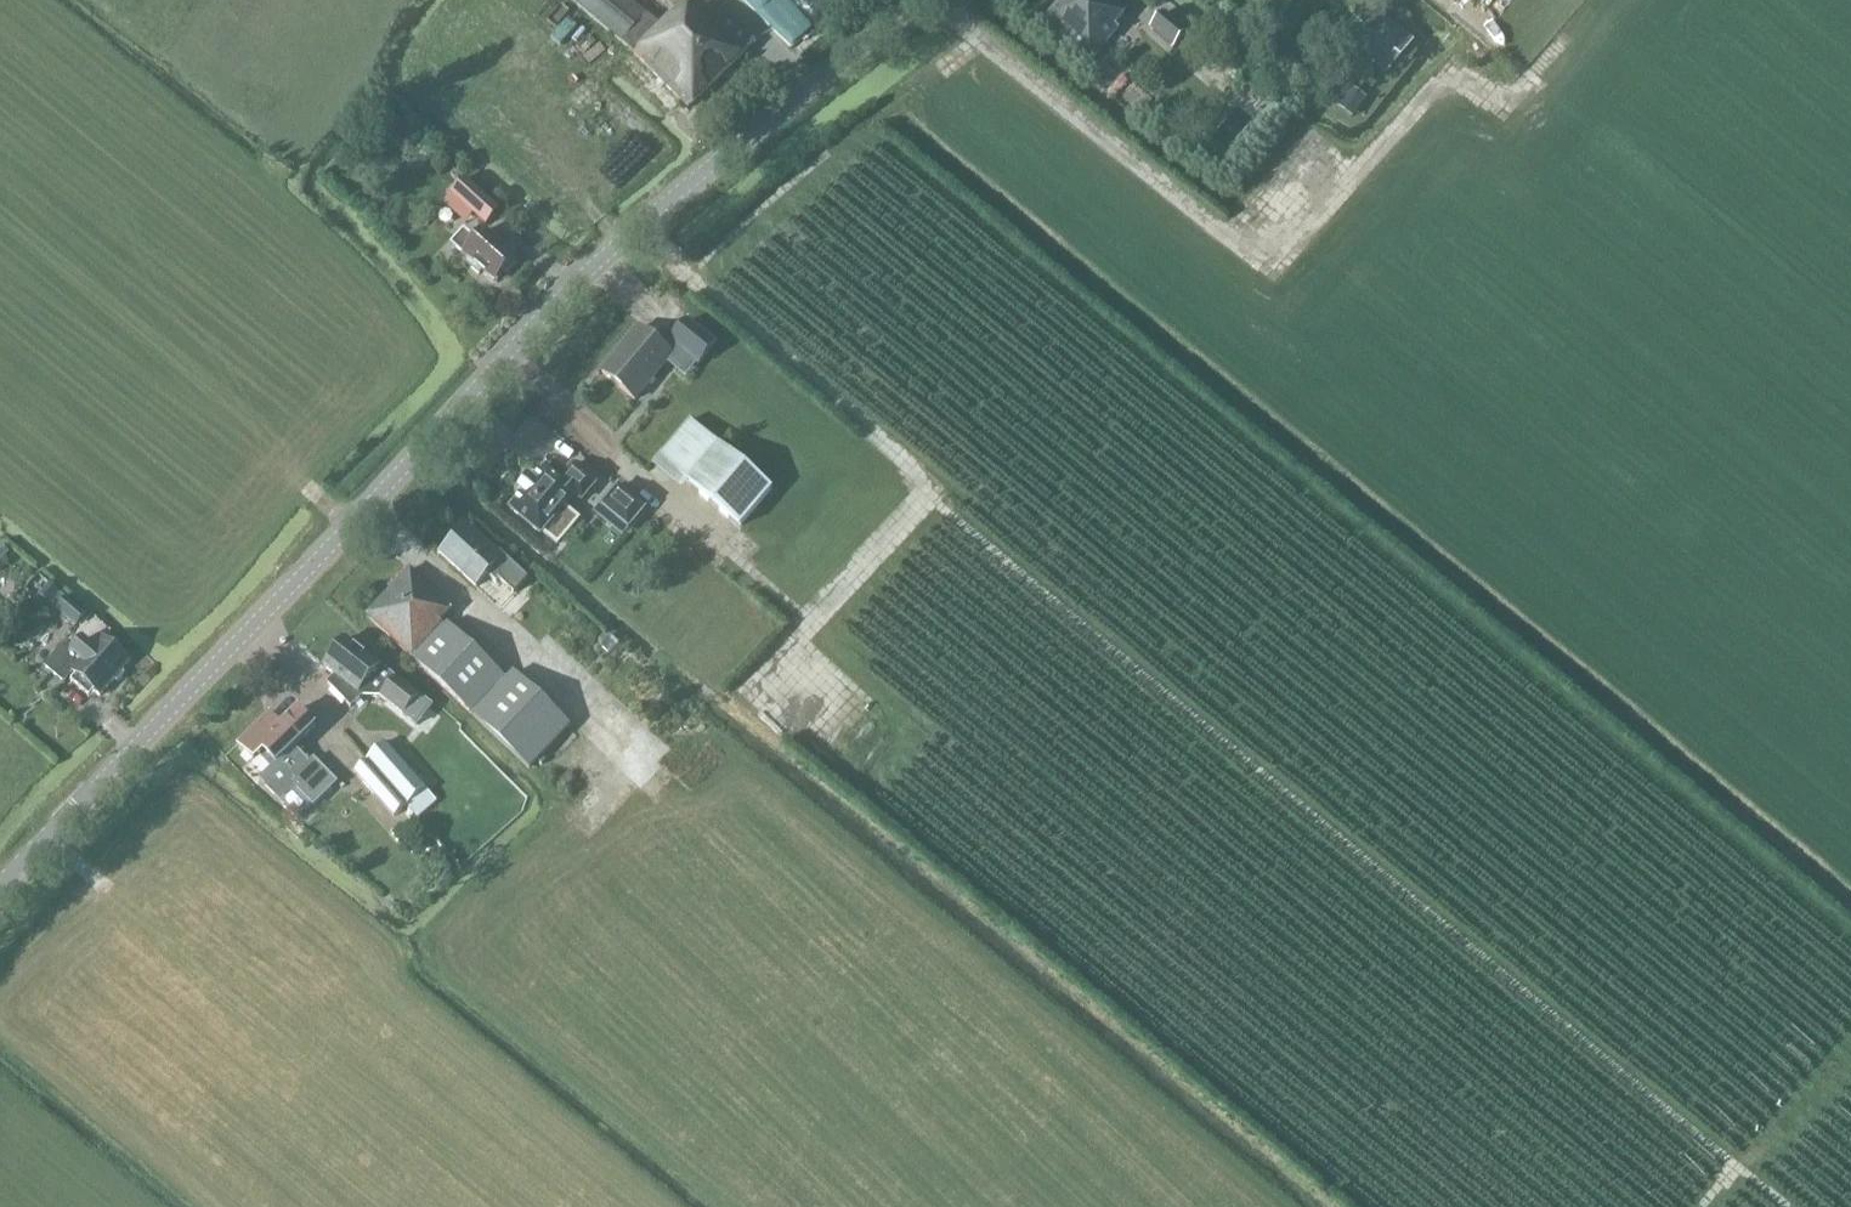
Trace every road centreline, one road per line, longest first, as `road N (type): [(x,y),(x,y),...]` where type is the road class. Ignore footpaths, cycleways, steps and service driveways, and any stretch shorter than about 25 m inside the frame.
road 1 (tertiary): [(77,807),(679,187),(913,0)]

